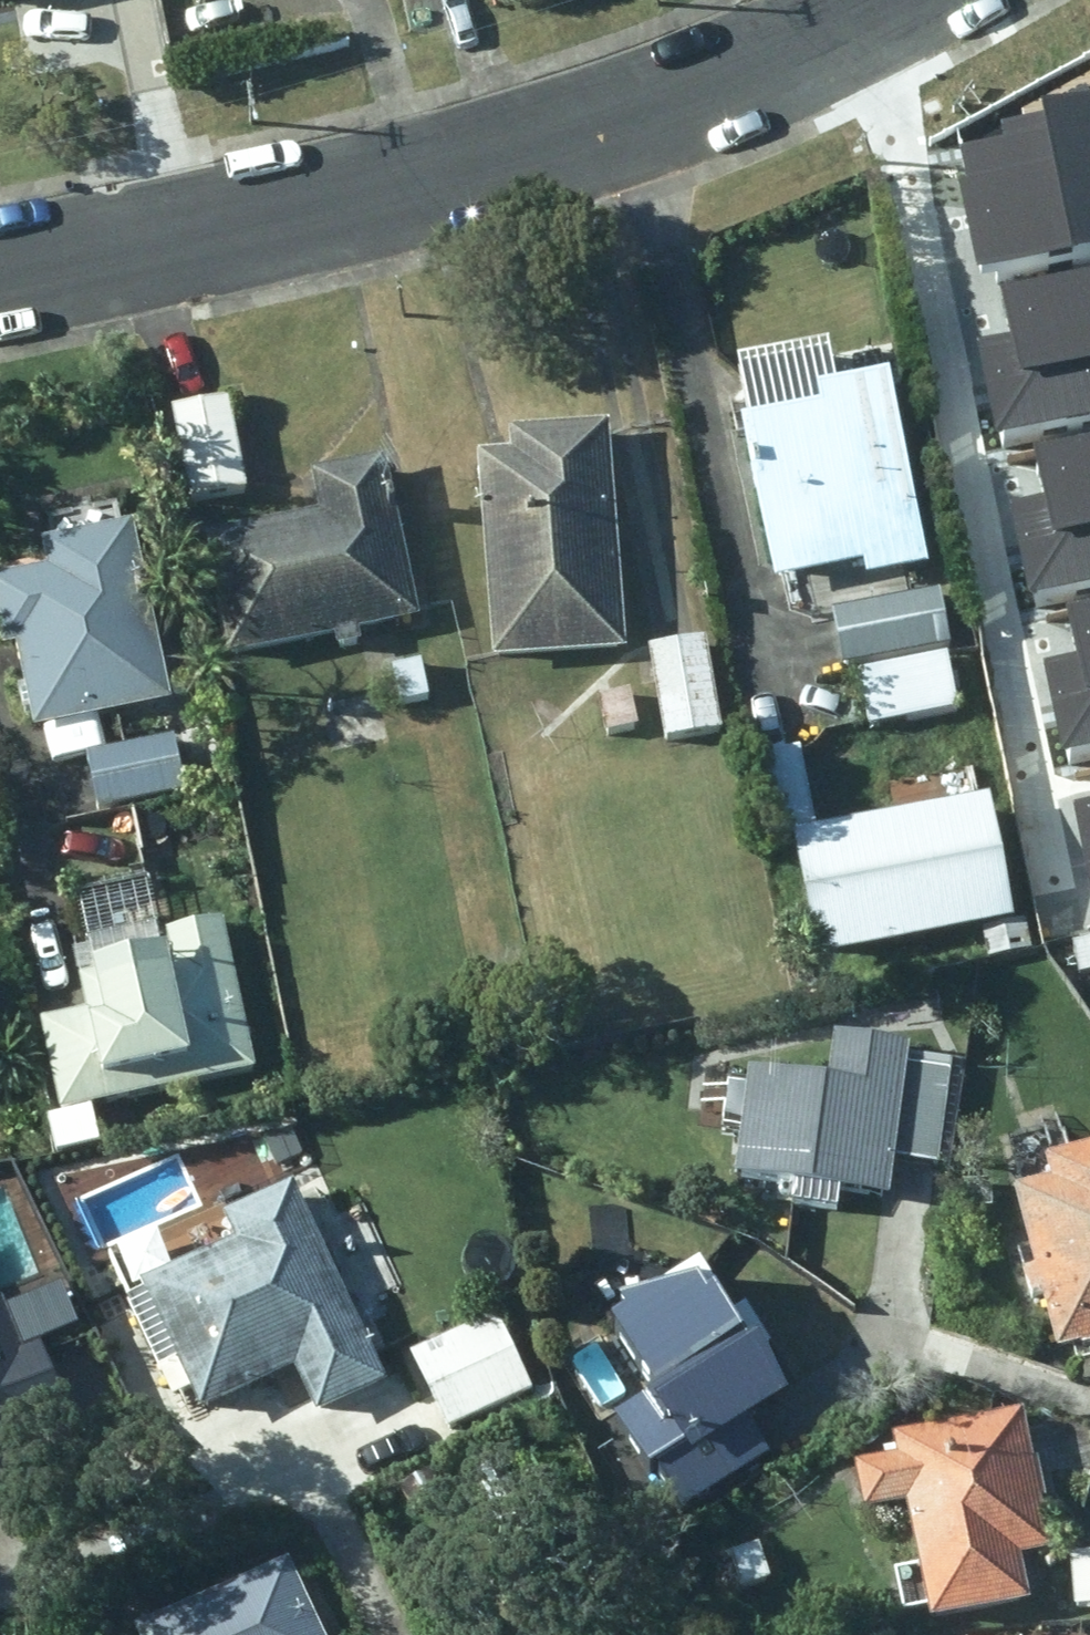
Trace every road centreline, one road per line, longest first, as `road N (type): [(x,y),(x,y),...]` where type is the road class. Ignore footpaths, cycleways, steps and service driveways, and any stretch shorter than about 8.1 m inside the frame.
road 1 (residential): [(0,269),(357,193),(720,91),(886,0)]

